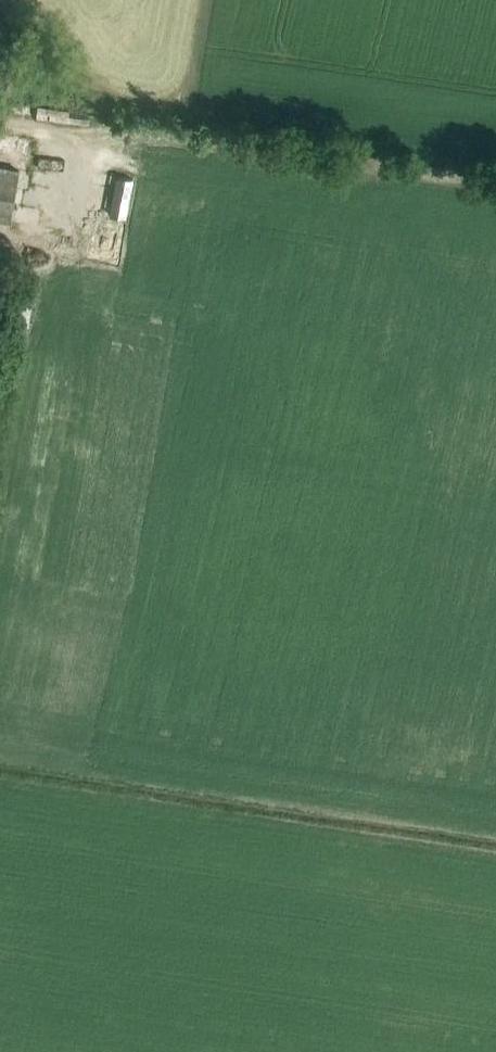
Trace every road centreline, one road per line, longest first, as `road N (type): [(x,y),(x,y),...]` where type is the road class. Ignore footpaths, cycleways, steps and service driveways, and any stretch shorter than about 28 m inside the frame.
road 1 (track): [(0,129),(88,128),(495,183)]

